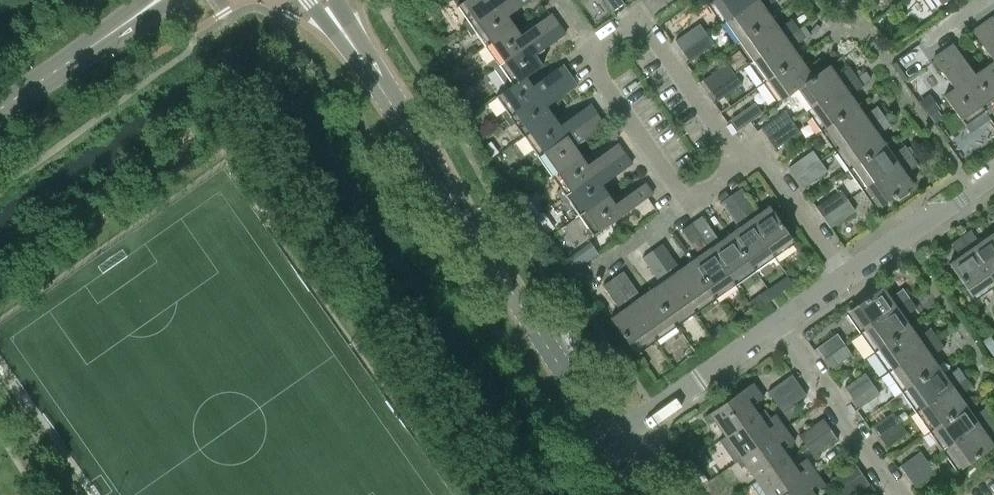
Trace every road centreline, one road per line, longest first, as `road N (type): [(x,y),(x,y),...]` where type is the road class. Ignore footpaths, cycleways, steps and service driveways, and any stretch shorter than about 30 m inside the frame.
road 1 (unclassified): [(612,440),(342,29)]
road 2 (residential): [(691,205),(596,73),(593,43),(641,10)]
road 3 (residential): [(900,494),(783,320)]
road 4 (residential): [(612,440),(783,320)]
road 5 (residential): [(740,162),(641,10)]
road 6 (tertiary): [(0,109),(147,7)]
road 7 (residential): [(849,272),(993,174)]
road 8 (residential): [(849,272),(762,158),(740,162)]
road 9 (residential): [(578,277),(691,205)]

